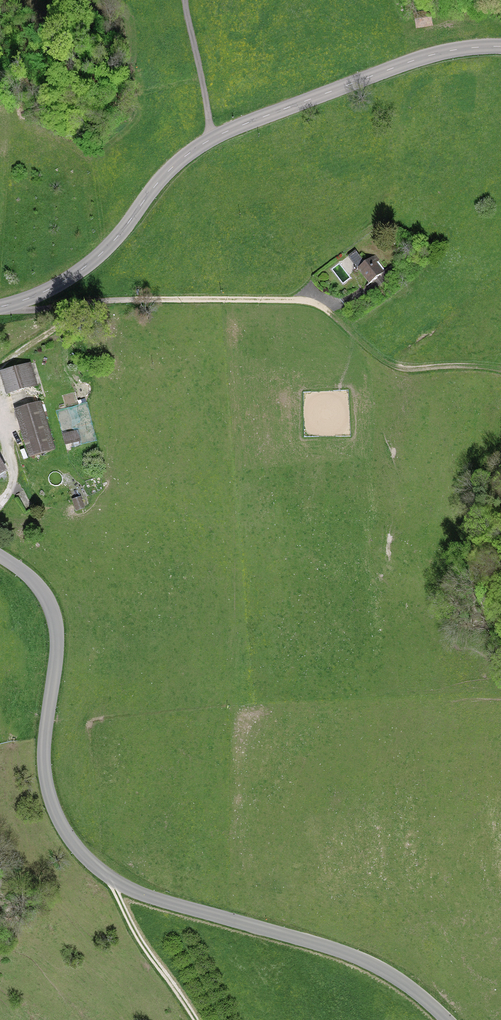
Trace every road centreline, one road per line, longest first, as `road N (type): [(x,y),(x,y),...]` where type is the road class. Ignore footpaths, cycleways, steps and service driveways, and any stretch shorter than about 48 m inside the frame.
road 1 (tertiary): [(0,556),(35,583),(53,615),(45,774),(58,819),(88,860),(147,896),(361,959),(446,1019)]
road 2 (tertiary): [(0,308),(87,266),(172,167),(211,138),(416,60),(500,46)]
road 3 (track): [(0,308),(304,301),(397,368),(500,371)]
road 4 (track): [(105,875),(194,1019)]
road 5 (track): [(0,368),(101,301)]

